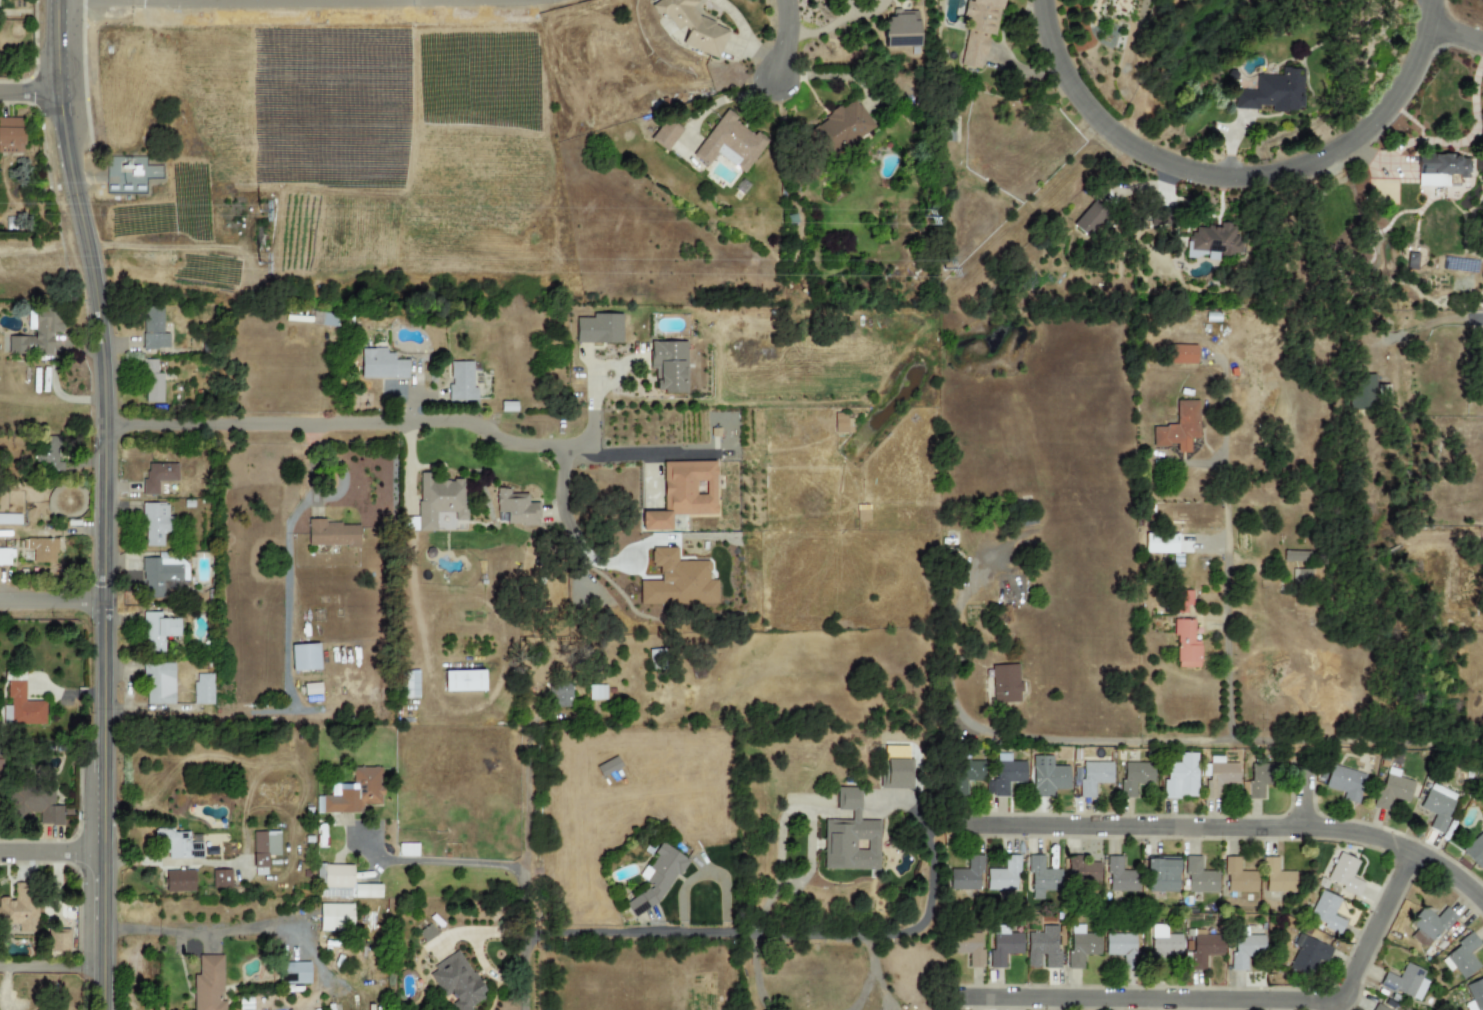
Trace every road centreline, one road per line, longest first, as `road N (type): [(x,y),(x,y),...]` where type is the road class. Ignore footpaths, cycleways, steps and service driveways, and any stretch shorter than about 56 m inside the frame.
road 1 (tertiary): [(111,1009),(114,345),(60,95),(61,0)]
road 2 (residential): [(1482,744),(997,741),(950,702),(950,613),(990,557)]
road 3 (residential): [(1429,0),(1419,48),(1381,111),(1317,156),(1253,176),(1189,171),(1105,129),(1059,76),(1036,0)]
road 4 (residential): [(941,825),(1324,827),(1399,844),(1482,904)]
road 5 (residential): [(947,997),(1339,999),(1411,852)]
road 6 (residential): [(525,932),(832,937)]
road 7 (residential): [(832,937),(913,930),(929,912),(931,837),(941,825)]

